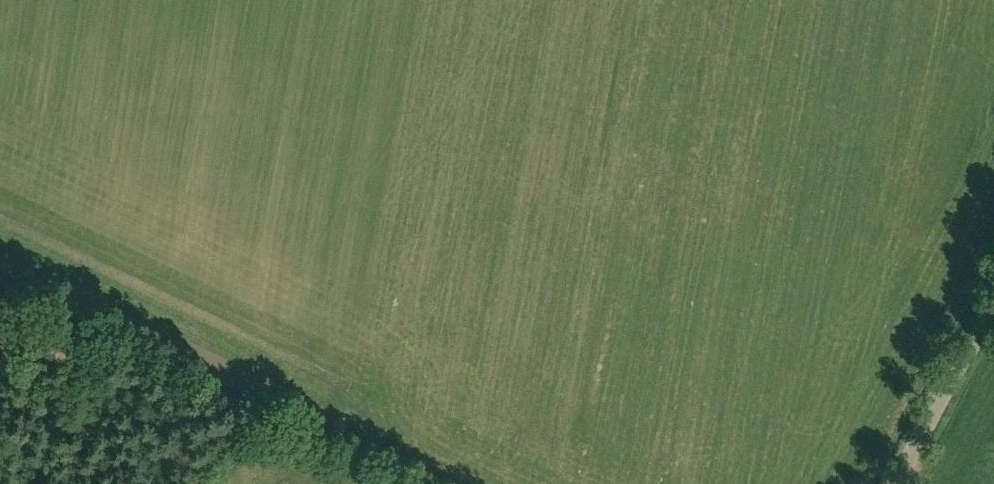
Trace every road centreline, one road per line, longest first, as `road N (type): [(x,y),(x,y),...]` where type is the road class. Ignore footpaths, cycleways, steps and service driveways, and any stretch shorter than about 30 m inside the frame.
road 1 (unclassified): [(897,483),(972,343),(993,320)]

